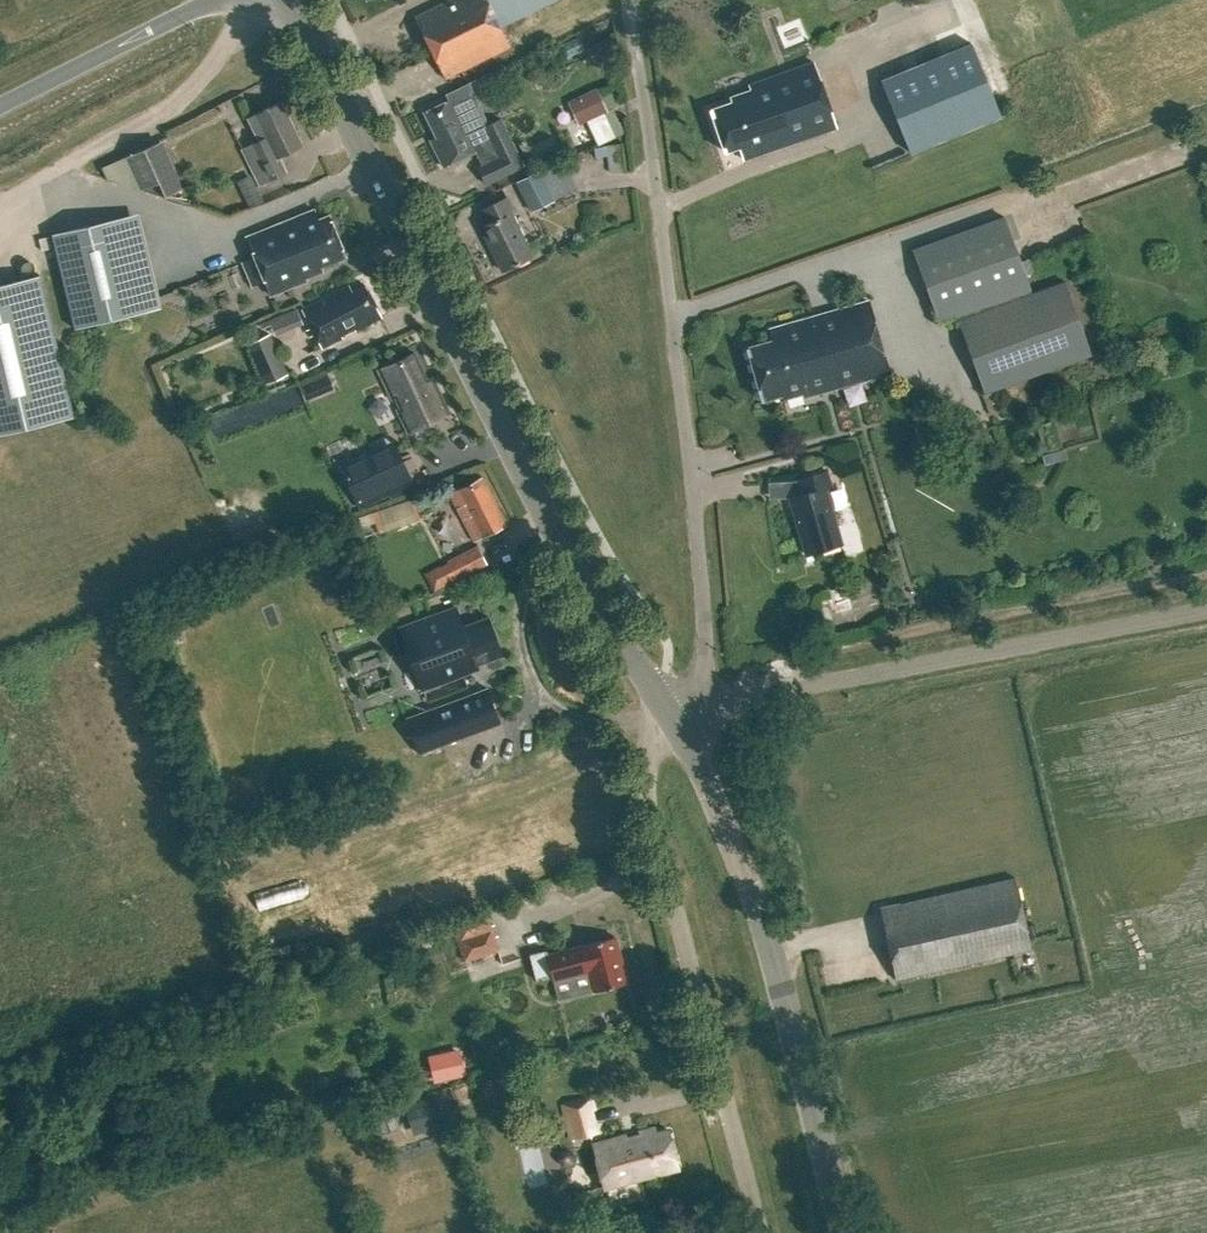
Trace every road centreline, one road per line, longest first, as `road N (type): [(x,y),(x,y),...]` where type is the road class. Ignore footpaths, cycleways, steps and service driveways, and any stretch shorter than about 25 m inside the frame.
road 1 (tertiary): [(674,719),(604,621),(287,0)]
road 2 (residential): [(674,719),(706,666),(629,16)]
road 3 (unclassified): [(674,719),(1206,610)]
road 4 (tertiary): [(844,1232),(759,910),(674,719)]
road 5 (residential): [(759,1232),(647,805),(647,768),(674,719)]
road 6 (track): [(0,201),(50,183),(79,153),(176,101),(279,0)]
road 7 (primary): [(0,106),(218,0)]

